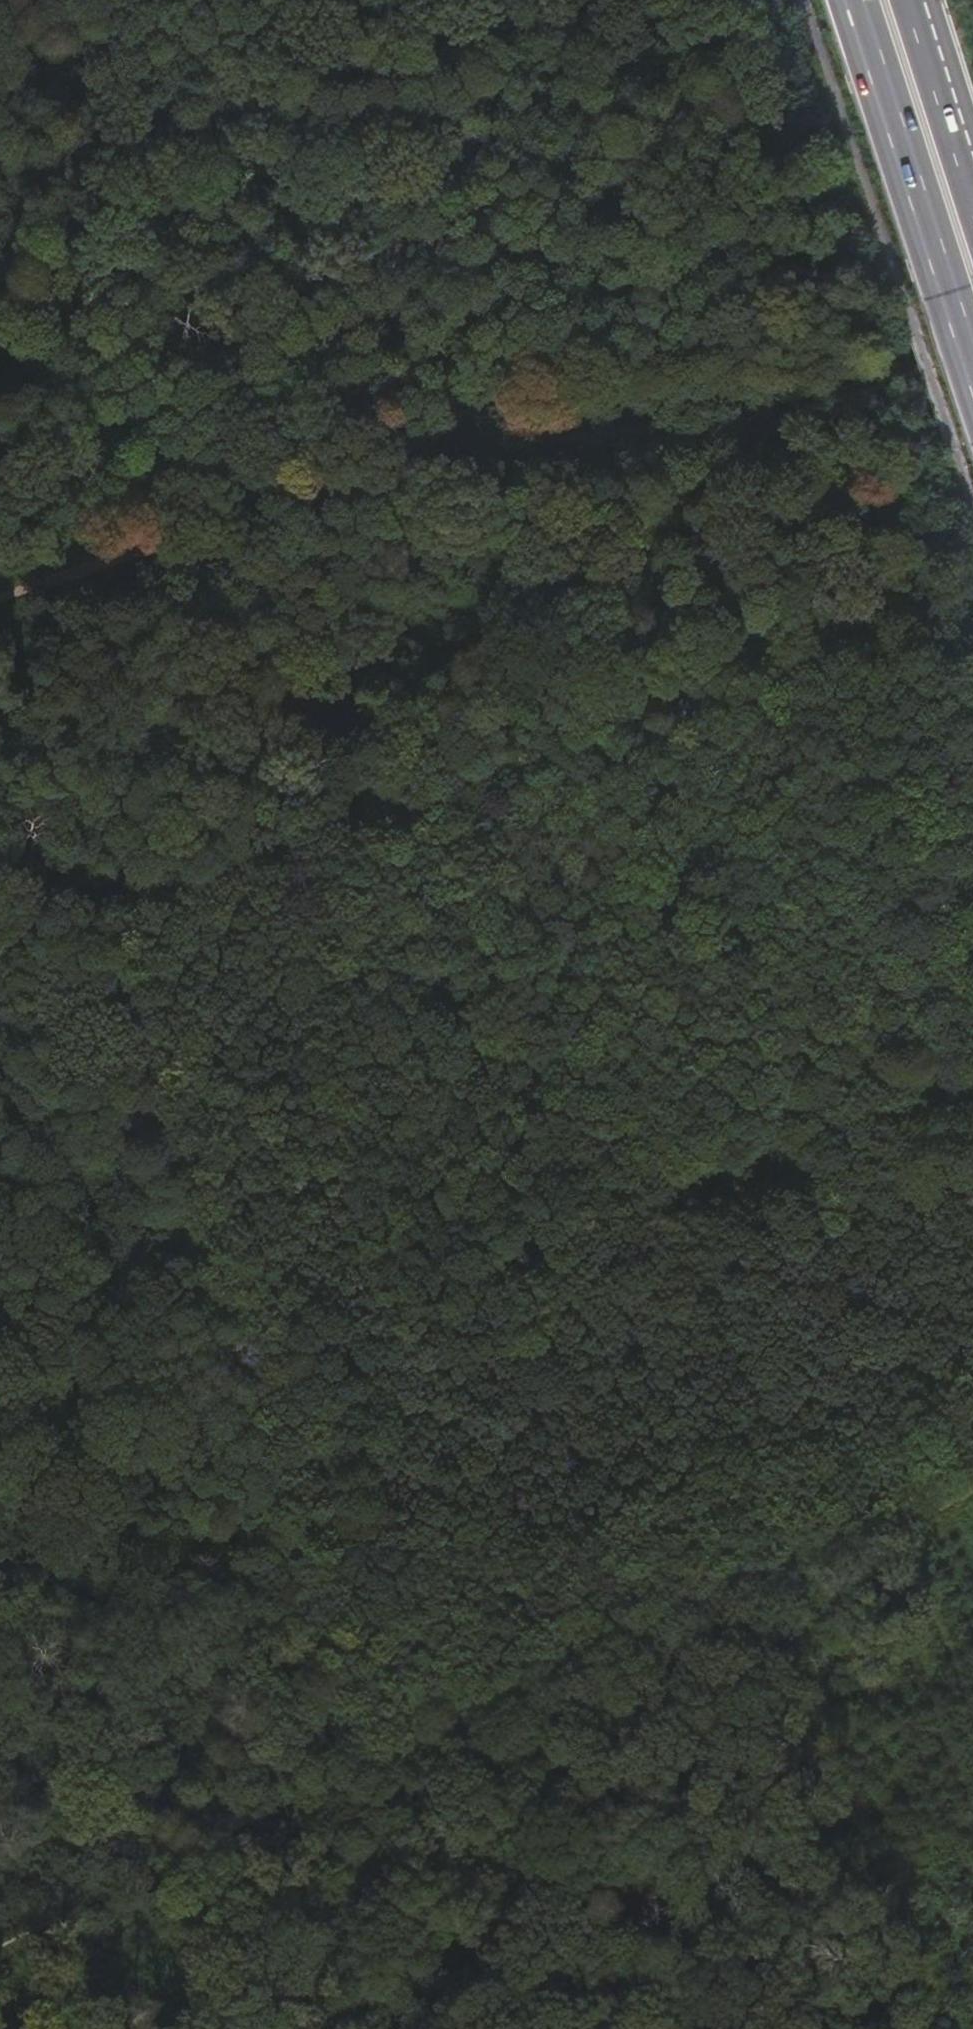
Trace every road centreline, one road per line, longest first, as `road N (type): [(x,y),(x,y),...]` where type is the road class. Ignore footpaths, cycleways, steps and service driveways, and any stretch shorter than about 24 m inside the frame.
road 1 (track): [(0,1937),(972,1486)]
road 2 (unclassified): [(0,599),(436,453),(866,421),(972,395)]
road 3 (trunk): [(858,0),(972,351)]
road 4 (trunk): [(972,185),(913,0)]

